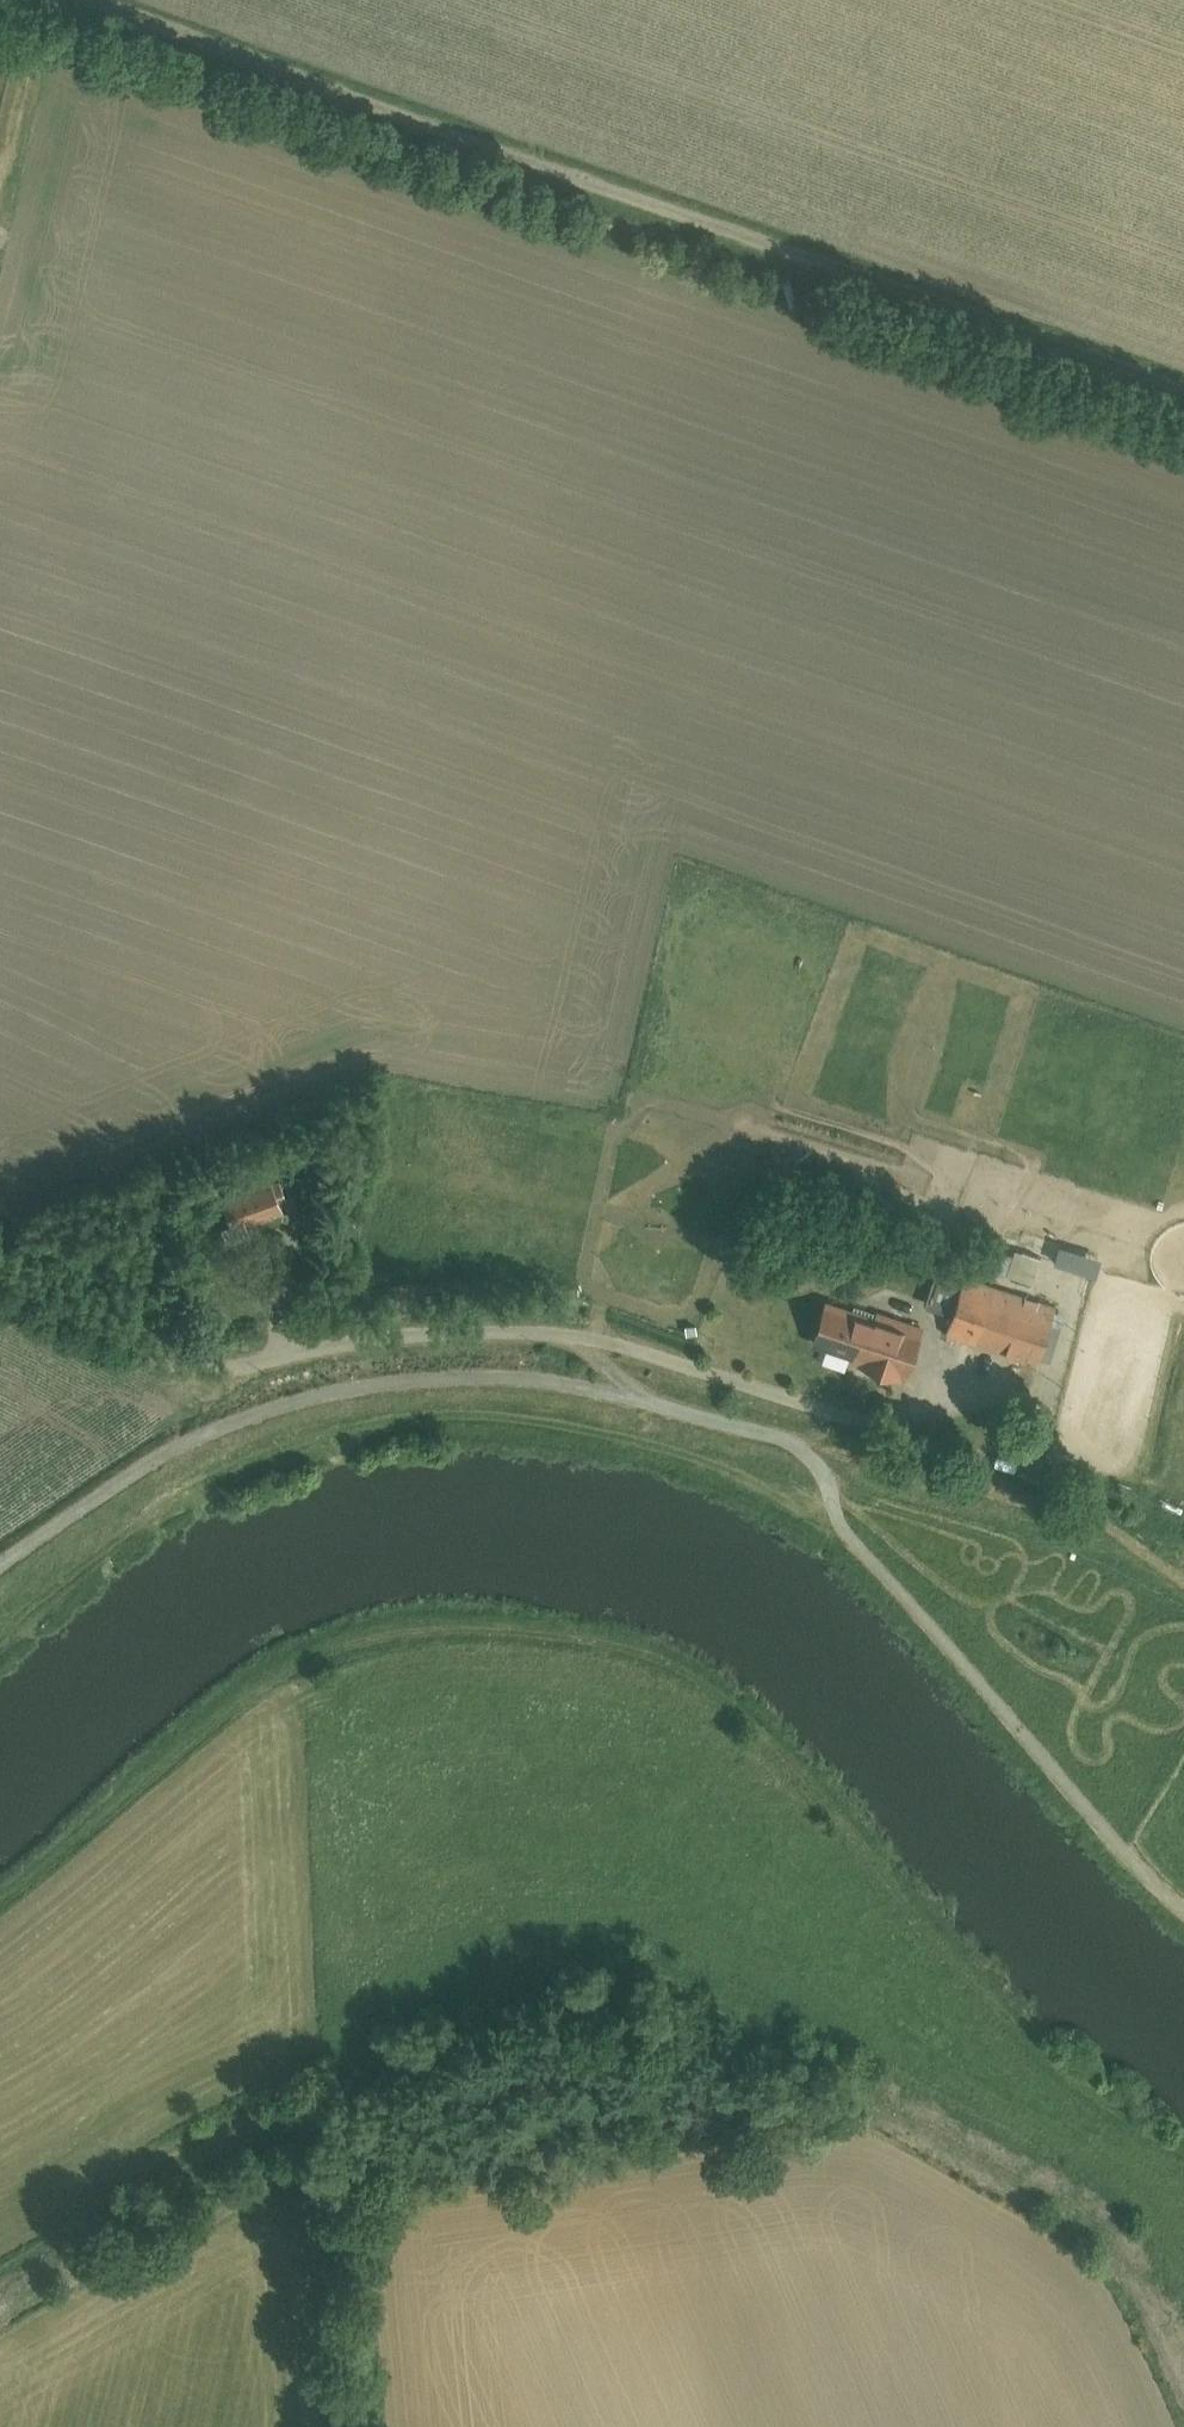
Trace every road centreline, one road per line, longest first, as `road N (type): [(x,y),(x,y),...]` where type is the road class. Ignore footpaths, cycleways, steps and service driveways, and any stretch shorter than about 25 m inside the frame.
road 1 (residential): [(0,1280),(162,1364),(269,1366),(314,1351),(420,1339),(586,1336),(925,1430)]

